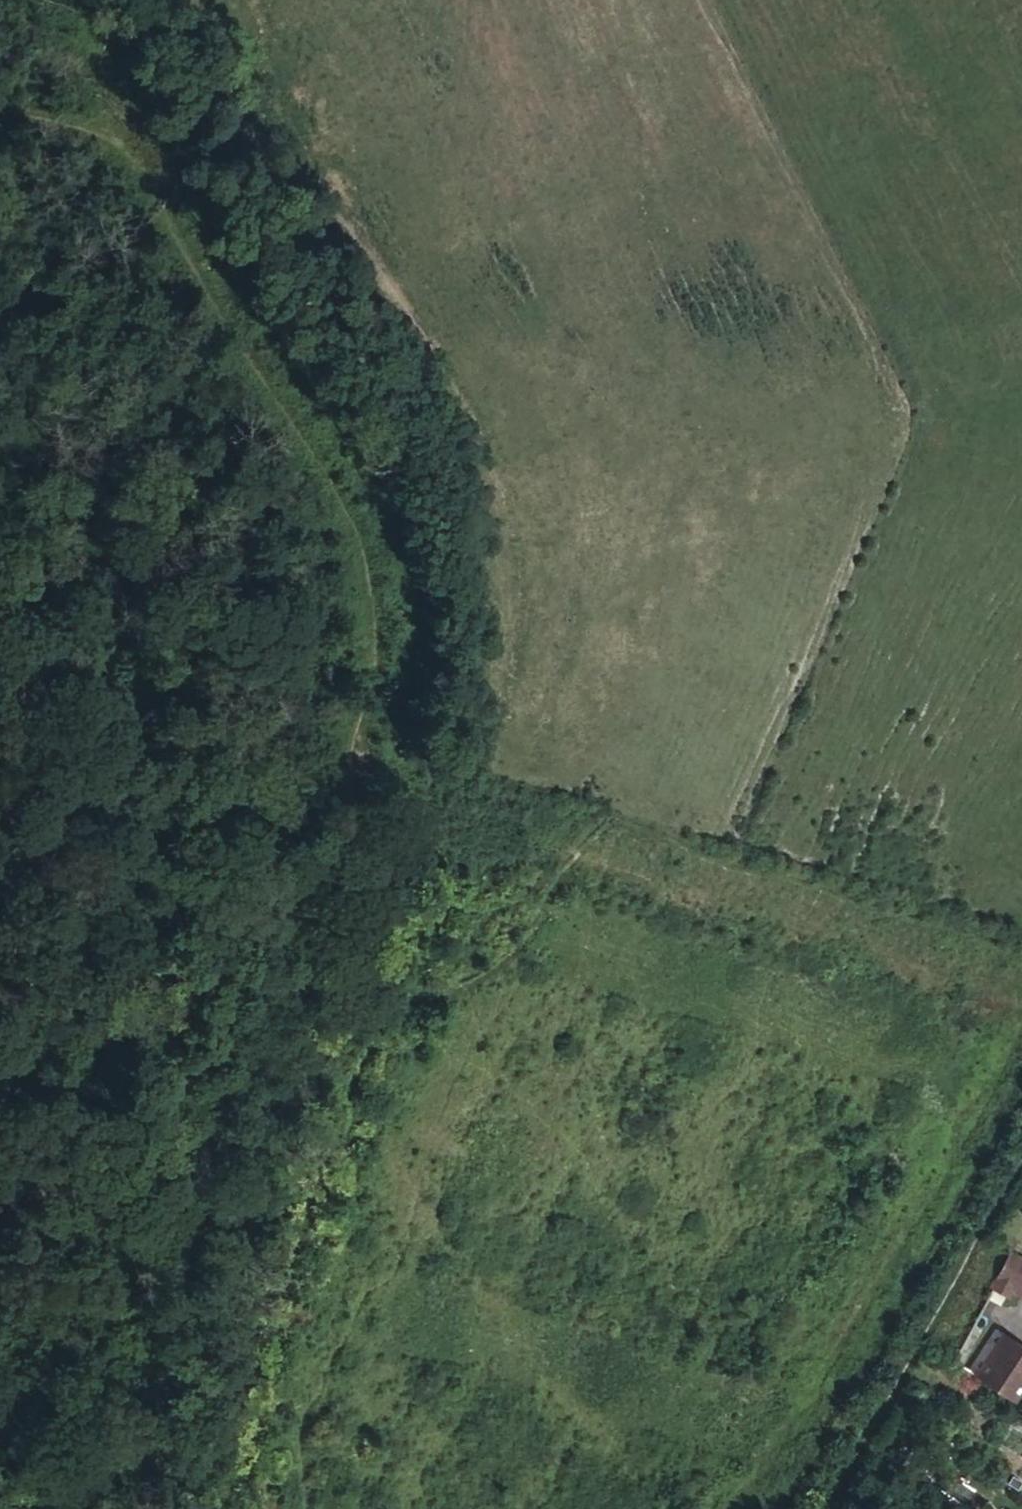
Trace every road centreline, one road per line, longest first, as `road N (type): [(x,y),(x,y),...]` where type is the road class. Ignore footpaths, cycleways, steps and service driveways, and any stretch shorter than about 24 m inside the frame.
road 1 (track): [(126,1508),(288,914),(326,823),(370,635),(365,543),(243,357),(156,198),(103,133),(0,79)]
road 2 (track): [(0,664),(11,712),(42,775),(45,837),(17,1064),(0,1112)]
road 3 (track): [(1021,1141),(818,1508)]

